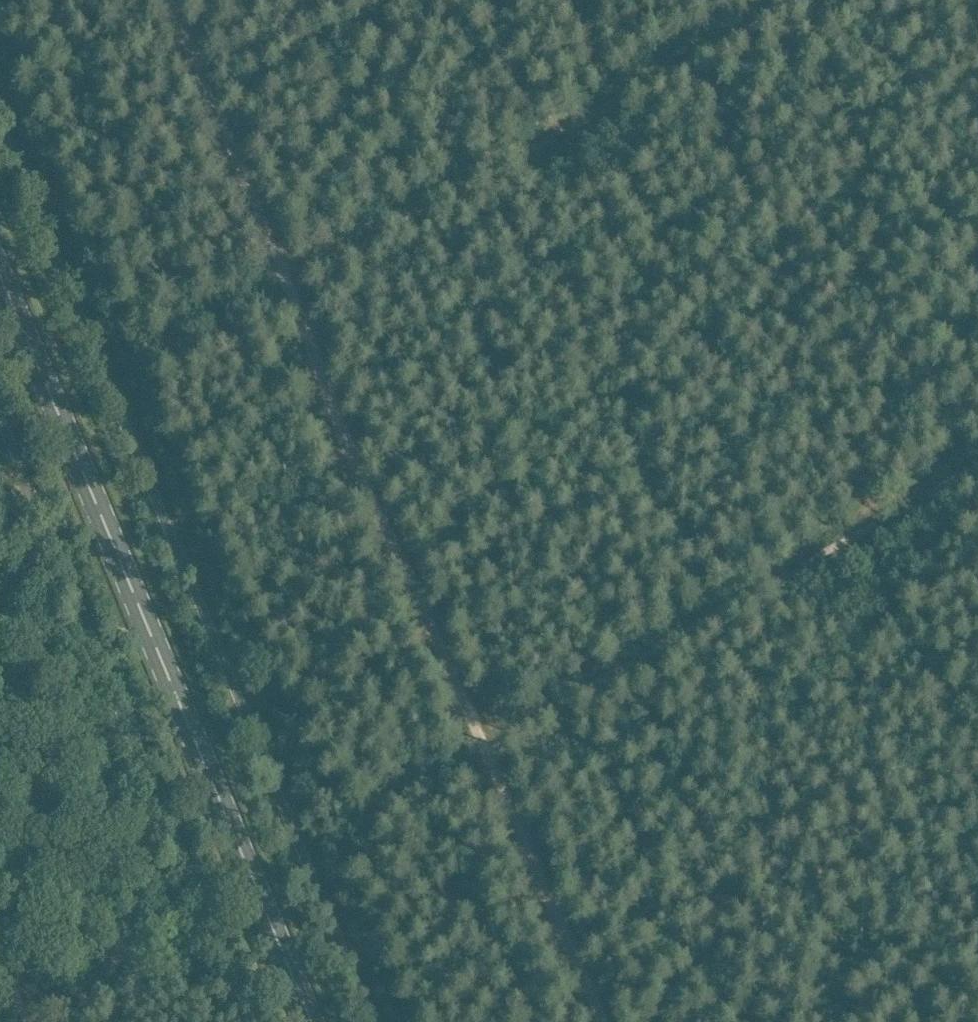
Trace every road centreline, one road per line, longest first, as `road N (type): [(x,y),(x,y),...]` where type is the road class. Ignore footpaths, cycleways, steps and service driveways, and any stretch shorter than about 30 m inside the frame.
road 1 (secondary): [(309,1021),(0,281)]
road 2 (track): [(291,282),(800,0)]
road 3 (track): [(977,441),(480,723)]

